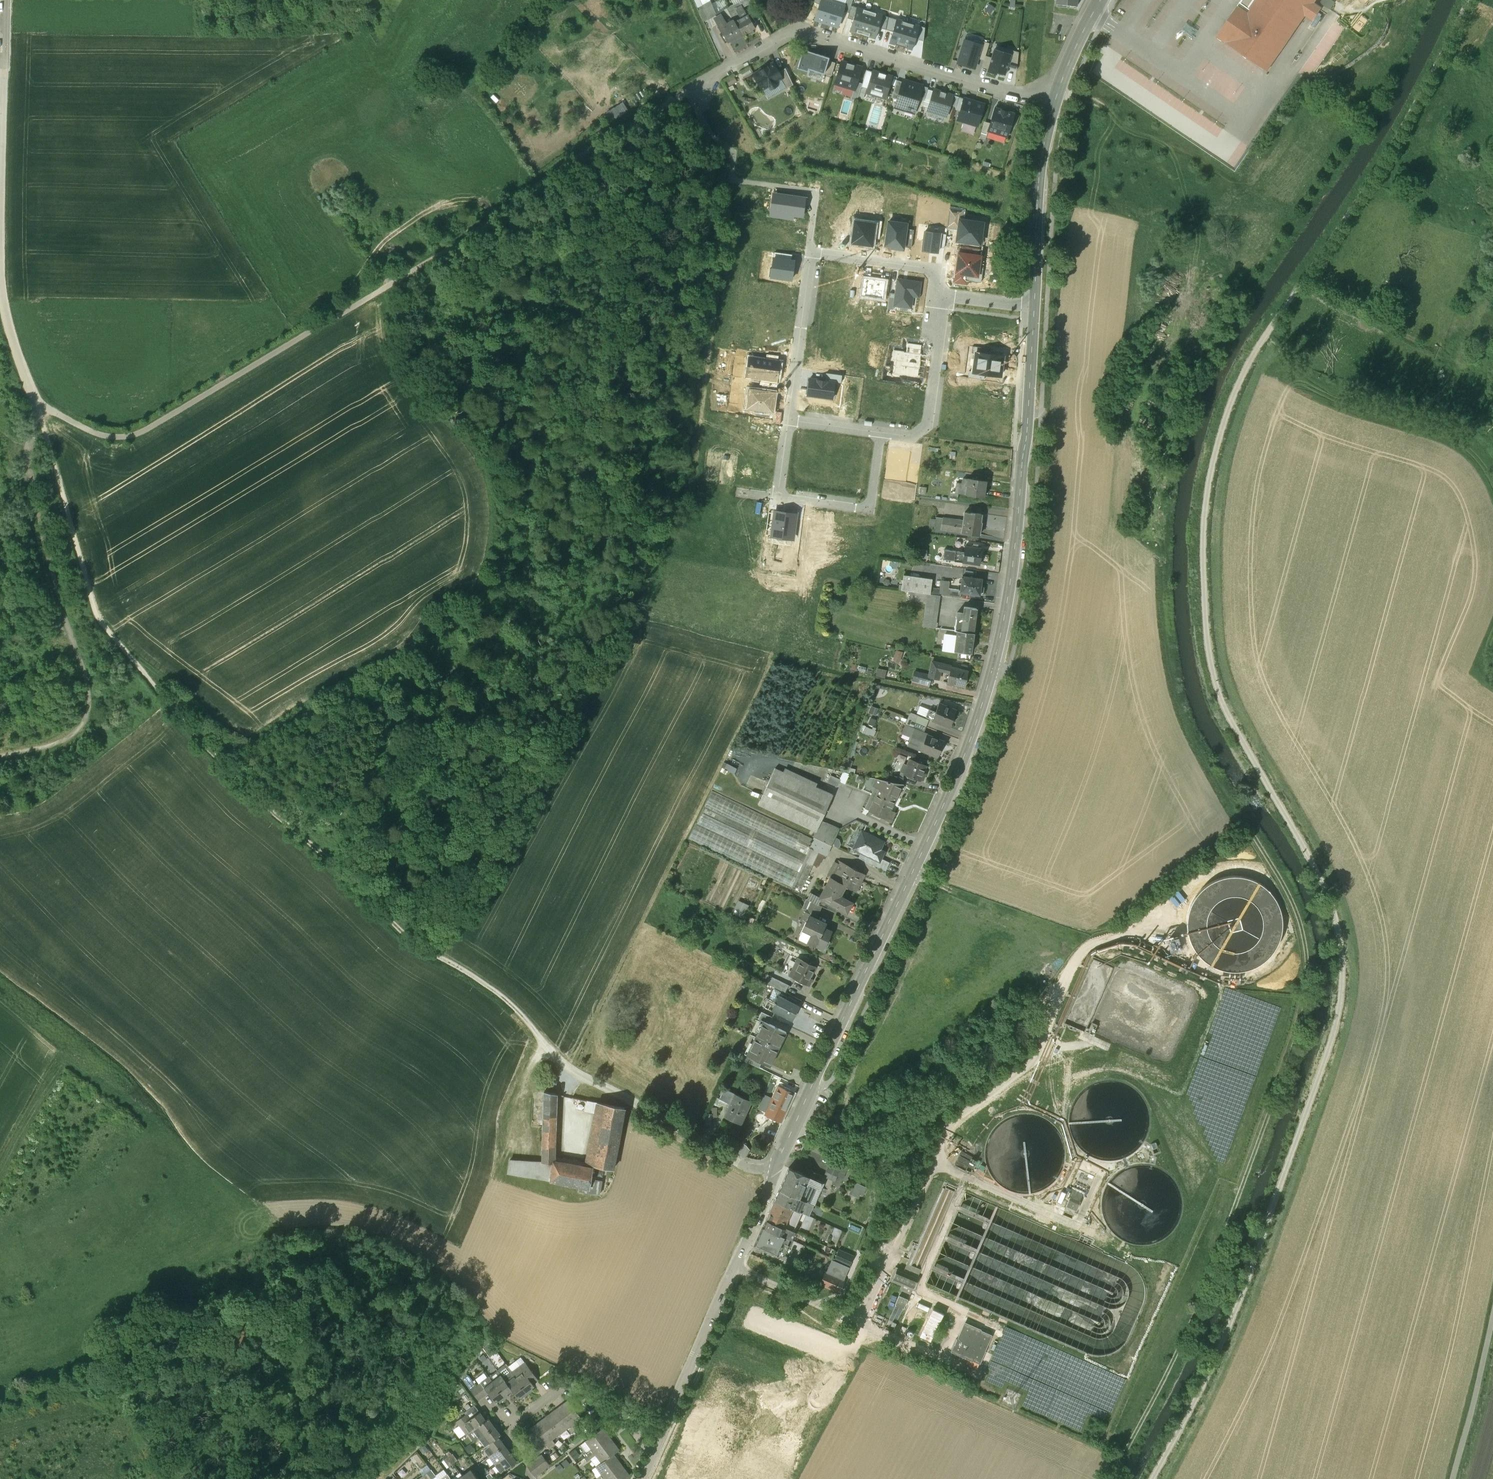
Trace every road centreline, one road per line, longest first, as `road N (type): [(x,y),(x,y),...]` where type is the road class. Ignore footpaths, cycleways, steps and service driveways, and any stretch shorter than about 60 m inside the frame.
road 1 (track): [(1152,1478),(1230,1322),(1342,993),(1341,953),(1320,879),(1216,682),(1207,647),(1205,503),(1231,405),(1259,346),(1396,141),(1466,0)]
road 2 (tertiary): [(1034,307),(1016,540),(976,724),(653,1454)]
road 3 (track): [(35,407),(107,633),(254,797),(400,931),(505,998),(542,1040)]
road 4 (track): [(683,94),(441,253),(139,434),(102,436),(35,407)]
road 5 (track): [(1112,1478),(1192,1321),(1306,1000),(1298,919),(1246,828)]
road 6 (track): [(35,407),(30,514),(46,585),(83,668),(87,707),(78,733),(51,754),(8,765)]
road 7 (residential): [(1053,103),(811,33),(683,94)]
road 8 (residential): [(789,416),(810,262),(820,253),(937,270),(946,295)]
road 9 (tertiary): [(1053,103),(1037,193),(1034,307)]
road 10 (residential): [(946,295),(929,423),(906,432),(879,428)]
road 11 (residential): [(653,1454),(620,1410),(574,1387),(560,1387),(517,1417)]
road 12 (residential): [(777,495),(867,504),(879,428)]
road 13 (track): [(1455,1478),(1492,1316)]
road 14 (track): [(1302,282),(1440,355)]
road 15 (unclassified): [(0,285),(35,407)]
road 16 (unclassified): [(4,0),(0,122)]
road 17 (track): [(402,933),(461,828)]

